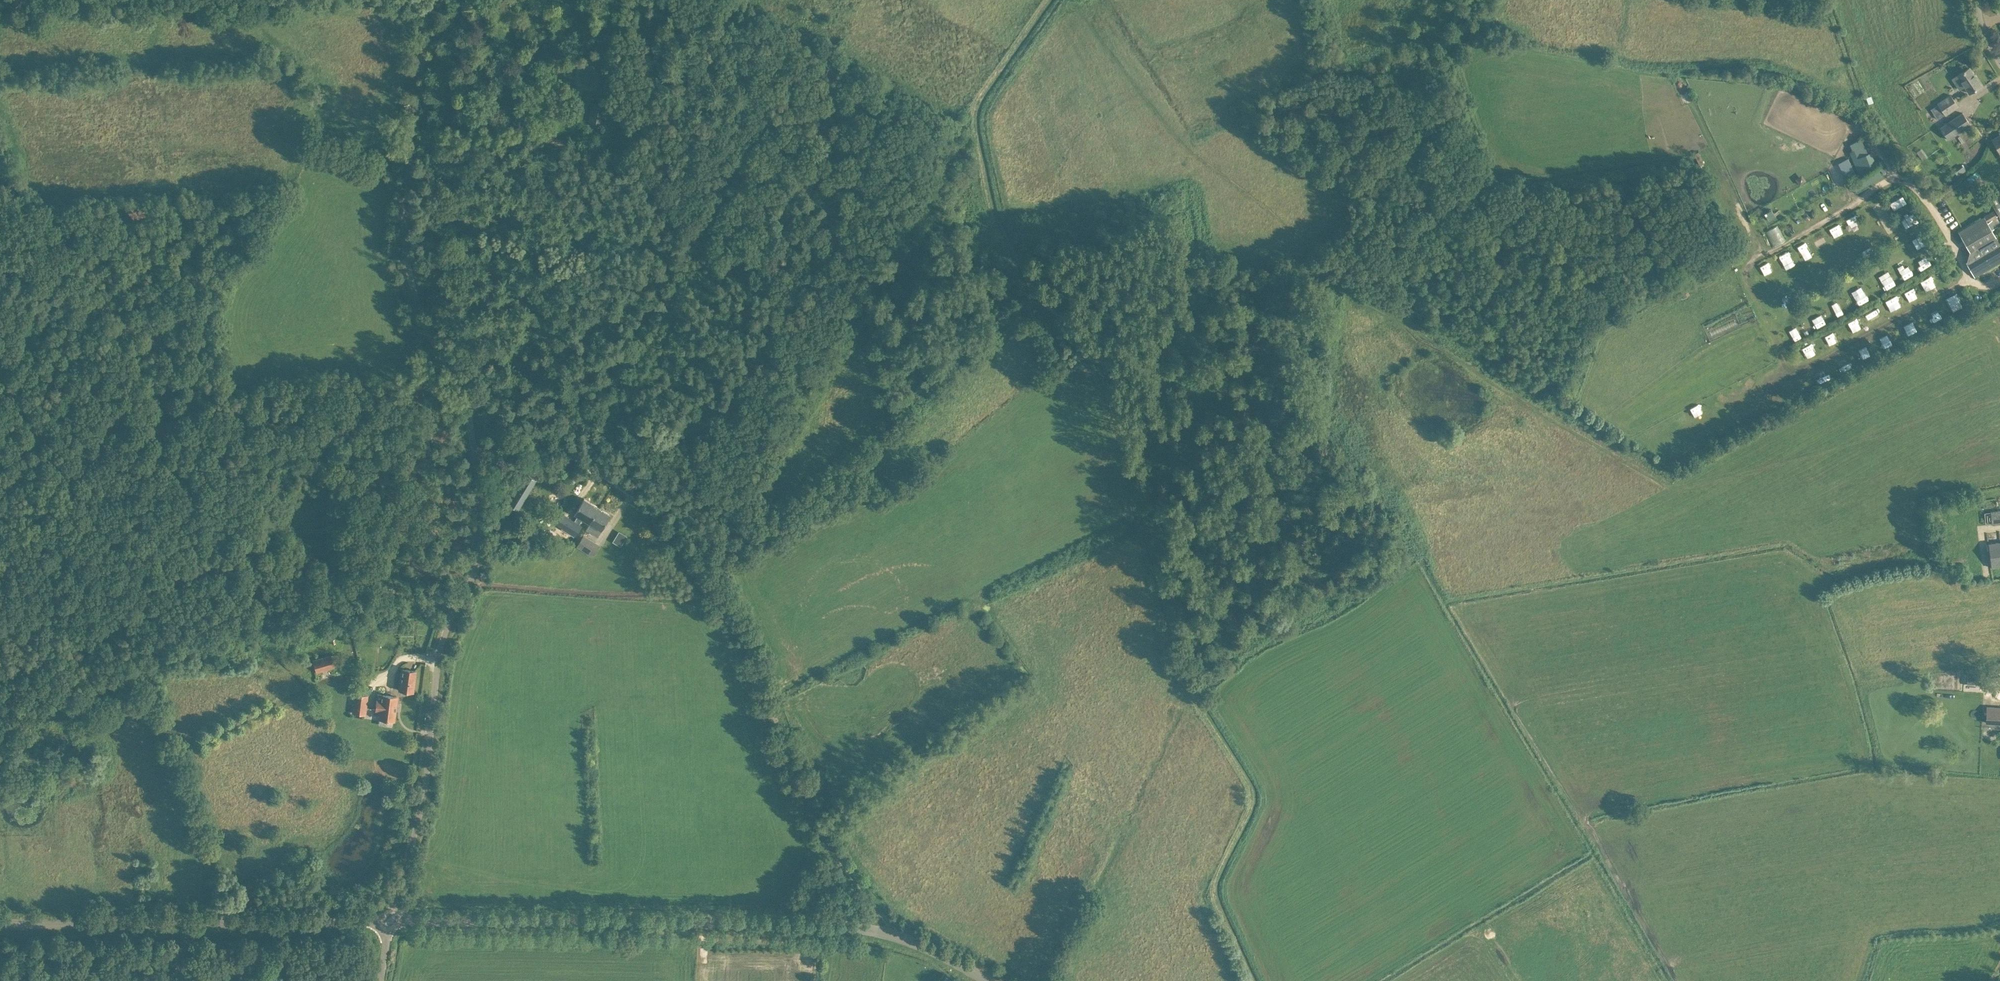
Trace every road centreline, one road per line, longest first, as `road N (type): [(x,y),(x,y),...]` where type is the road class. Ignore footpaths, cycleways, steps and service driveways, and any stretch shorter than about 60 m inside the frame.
road 1 (unclassified): [(389,920),(870,923),(909,934),(996,980)]
road 2 (unclassified): [(389,920),(431,729),(440,638),(477,562),(485,519),(466,404)]
road 3 (track): [(640,509),(696,568),(752,667),(830,864),(886,927)]
road 4 (unclassified): [(466,404),(425,325),(406,259),(410,144),(434,0)]
road 5 (unclassified): [(0,924),(389,920)]
road 6 (unclassified): [(640,509),(584,462),(485,404),(466,404)]

